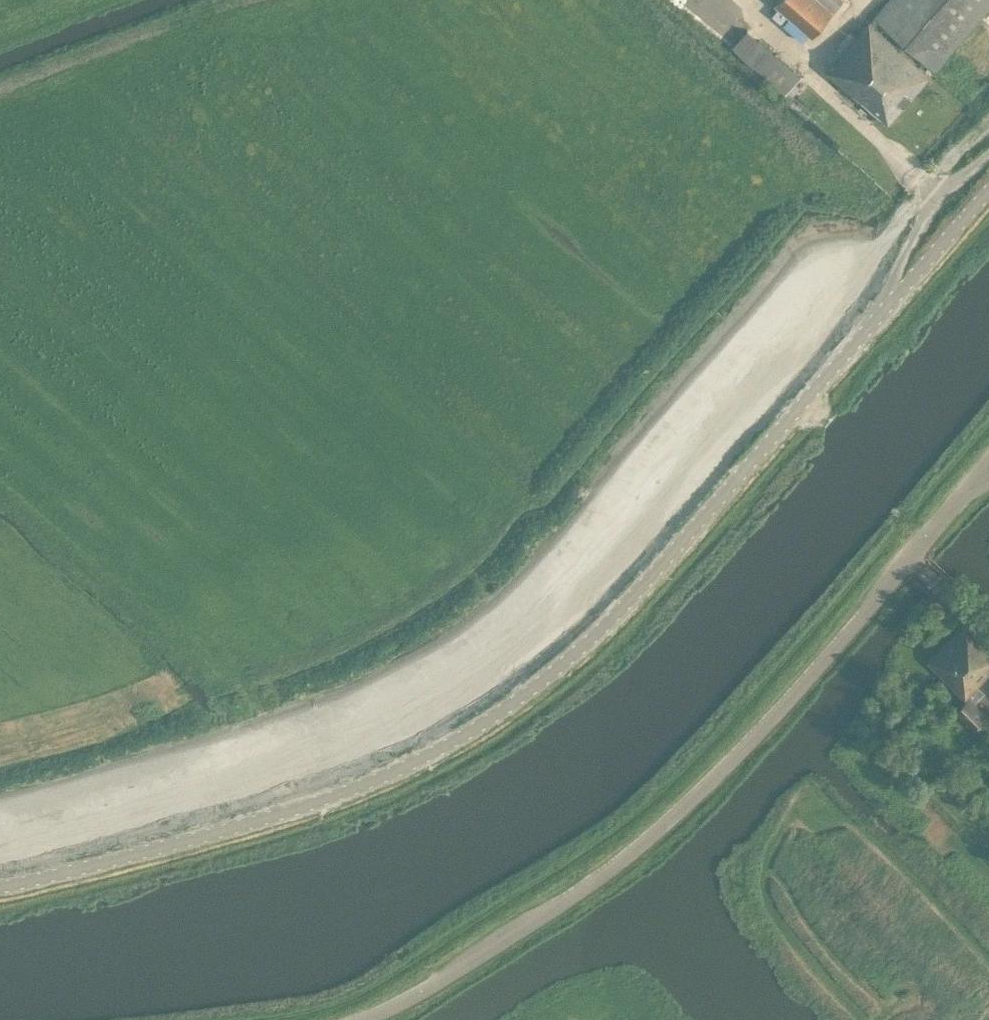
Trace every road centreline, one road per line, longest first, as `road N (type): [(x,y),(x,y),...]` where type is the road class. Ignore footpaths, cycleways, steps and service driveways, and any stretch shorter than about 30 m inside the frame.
road 1 (unclassified): [(0,889),(141,856),(381,783),(461,745),(527,699),(599,637),(721,506),(988,195)]
road 2 (tertiary): [(380,1019),(636,861),(774,722),(988,468)]

